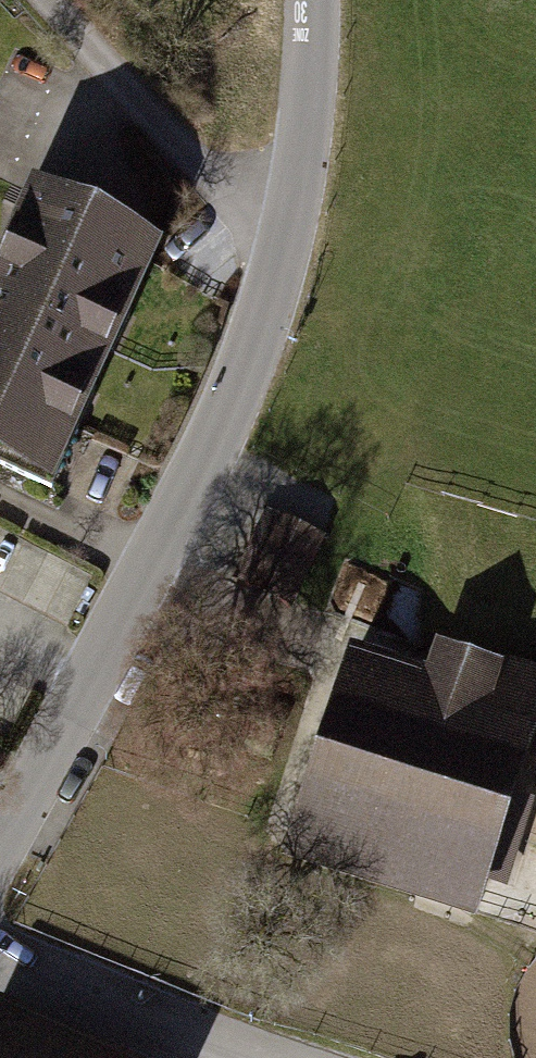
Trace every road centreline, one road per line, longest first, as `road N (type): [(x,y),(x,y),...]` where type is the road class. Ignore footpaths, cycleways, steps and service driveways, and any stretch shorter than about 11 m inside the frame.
road 1 (unclassified): [(309,0),(291,219),(254,348),(202,477),(0,841)]
road 2 (track): [(291,219),(226,192),(47,0)]
road 3 (unclassified): [(249,1057),(0,958)]

